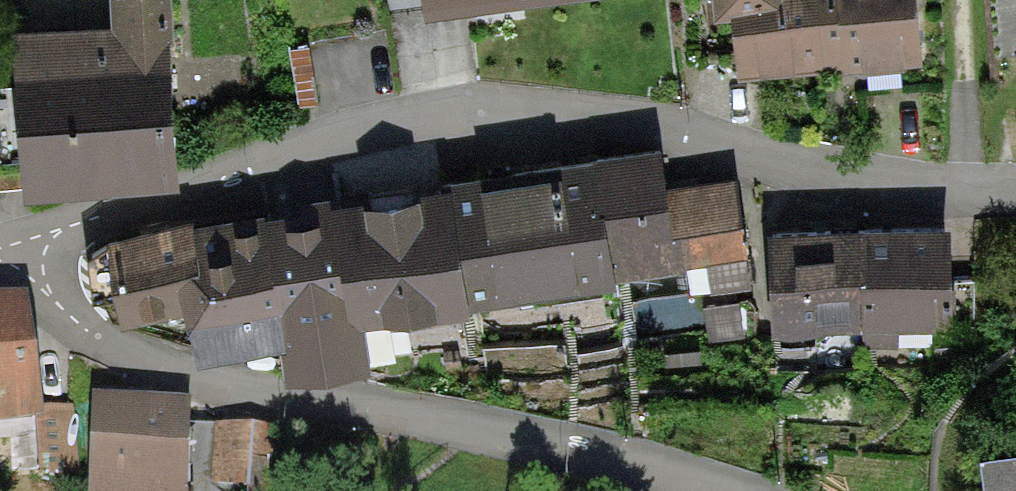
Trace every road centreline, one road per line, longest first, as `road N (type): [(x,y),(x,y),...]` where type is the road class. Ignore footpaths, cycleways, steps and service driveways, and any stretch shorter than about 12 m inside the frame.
road 1 (residential): [(24,248),(63,227),(198,196),(316,154),(535,108),(660,118),(746,149),(896,182),(1015,185)]
road 2 (residential): [(24,248),(43,284),(83,328),(147,365),(232,393),(694,490)]
road 3 (track): [(959,0),(966,187)]

